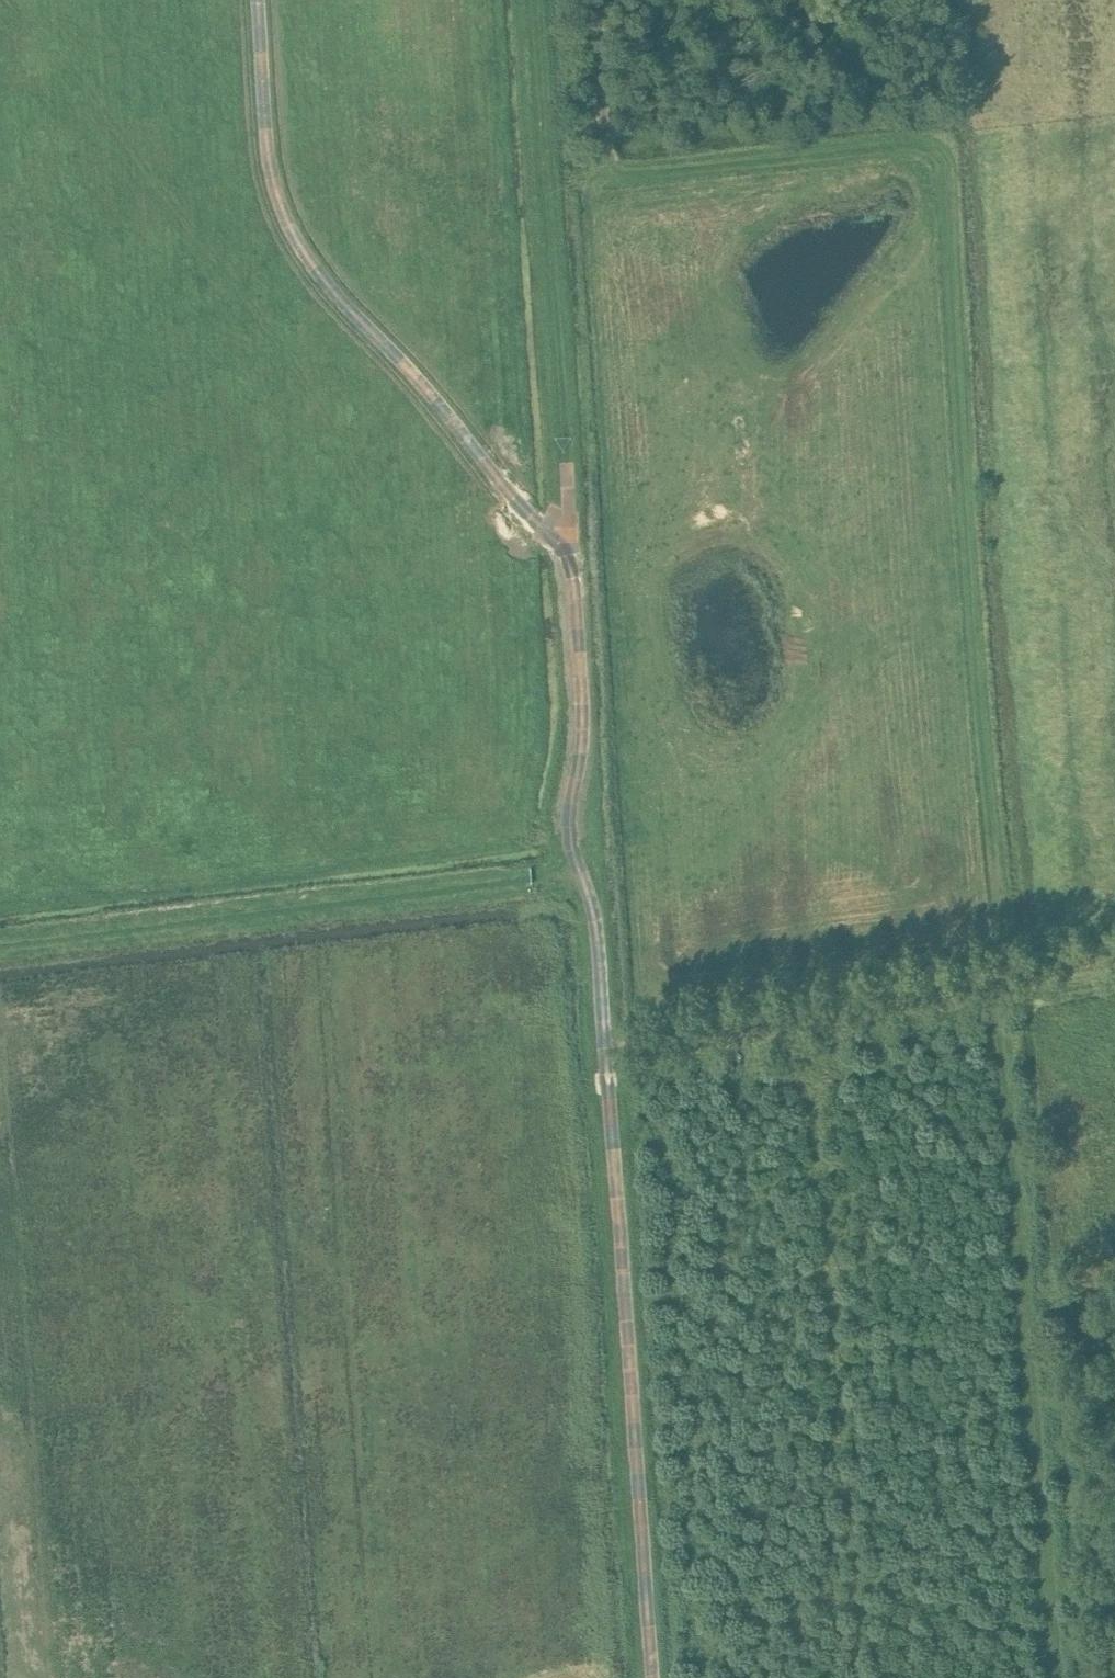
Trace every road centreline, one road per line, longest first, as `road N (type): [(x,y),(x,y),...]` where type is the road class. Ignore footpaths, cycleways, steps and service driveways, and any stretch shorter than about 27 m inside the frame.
road 1 (track): [(1052,1677),(924,144),(542,184),(531,0)]
road 2 (track): [(651,1677),(595,944),(573,842),(580,737),(542,184)]
road 3 (track): [(581,865),(0,946)]
road 4 (track): [(1114,965),(602,1043)]

